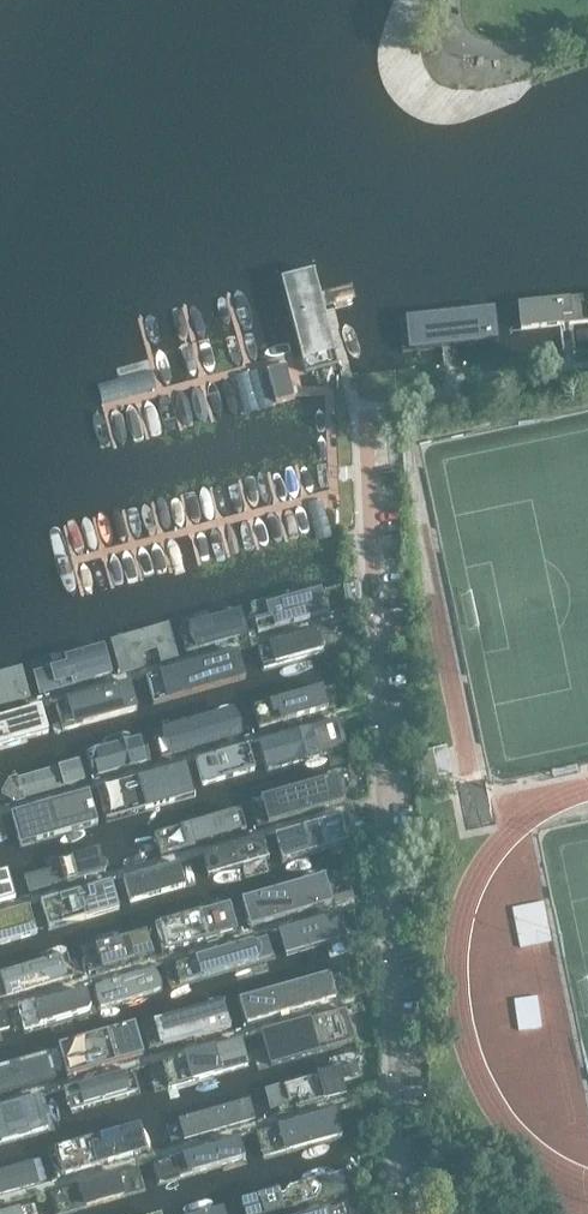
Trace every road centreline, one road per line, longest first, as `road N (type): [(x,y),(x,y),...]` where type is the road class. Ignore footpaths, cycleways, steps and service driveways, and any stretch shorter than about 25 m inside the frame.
road 1 (unclassified): [(402,1213),(367,405)]

